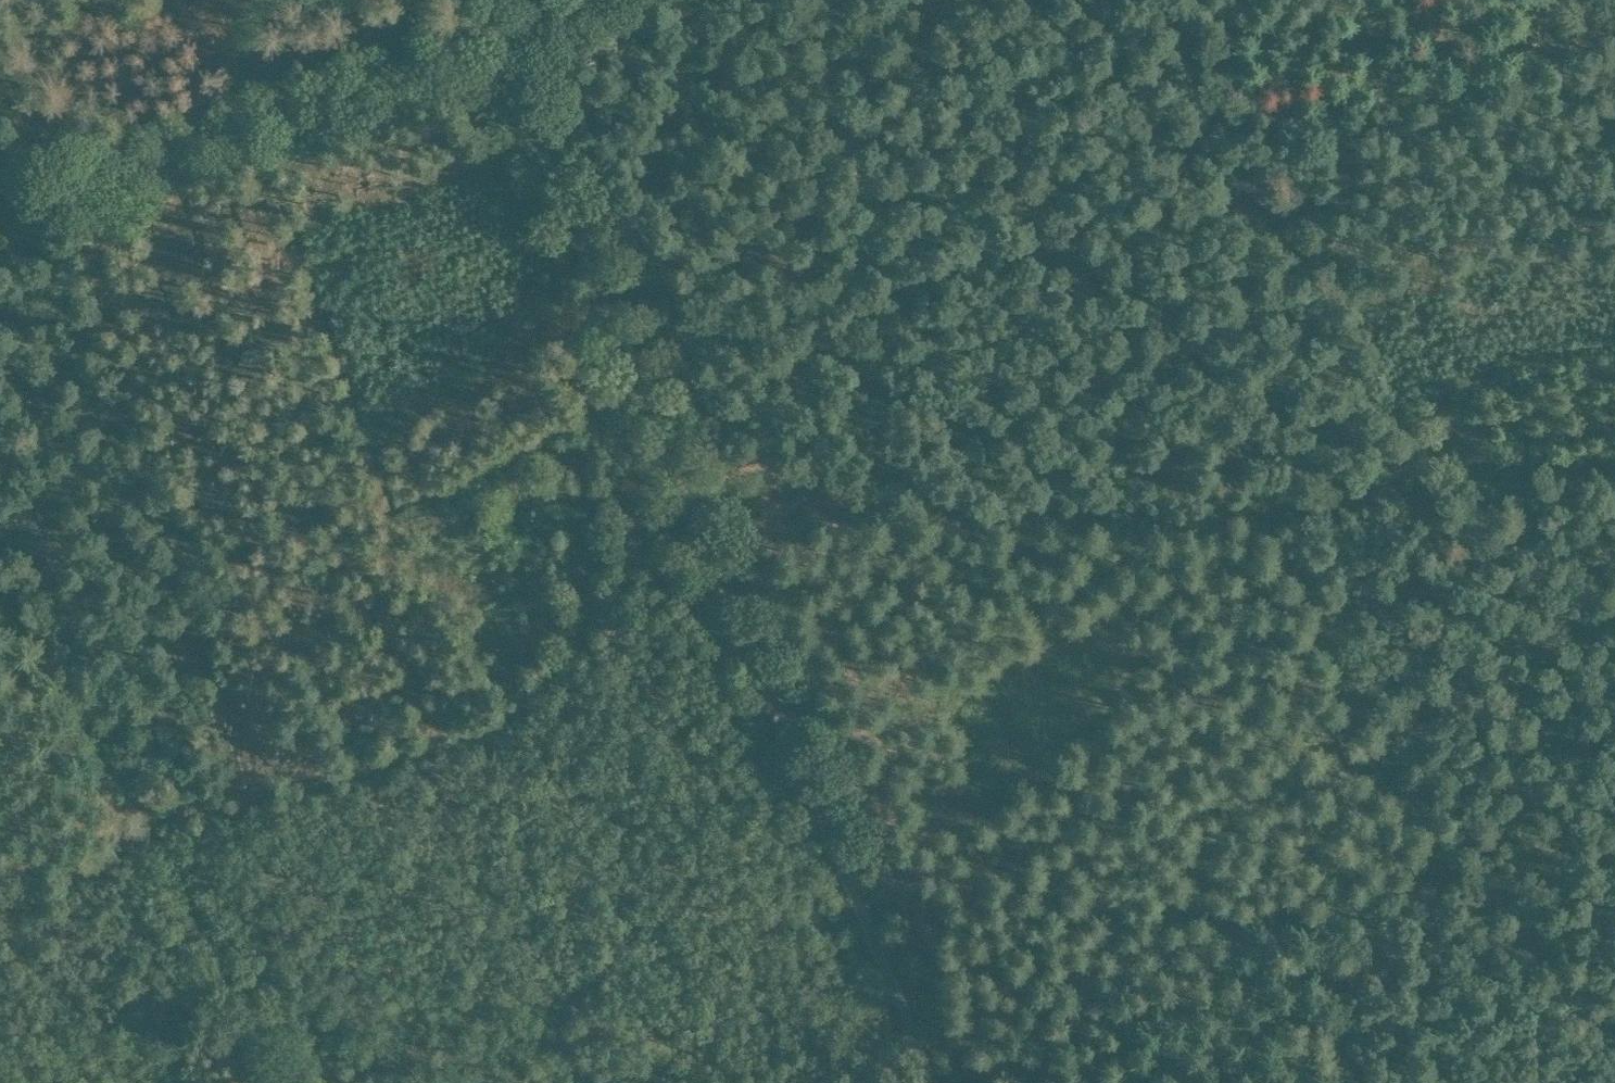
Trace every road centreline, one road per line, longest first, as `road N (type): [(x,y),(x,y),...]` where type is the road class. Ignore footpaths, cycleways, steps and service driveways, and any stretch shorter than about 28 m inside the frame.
road 1 (track): [(0,880),(104,884),(491,722),(623,613),(703,507),(934,515),(1377,507),(1614,457)]
road 2 (track): [(482,0),(953,1082)]
road 3 (track): [(263,1082),(161,862),(0,563)]
road 4 (track): [(0,203),(61,175),(496,31)]

